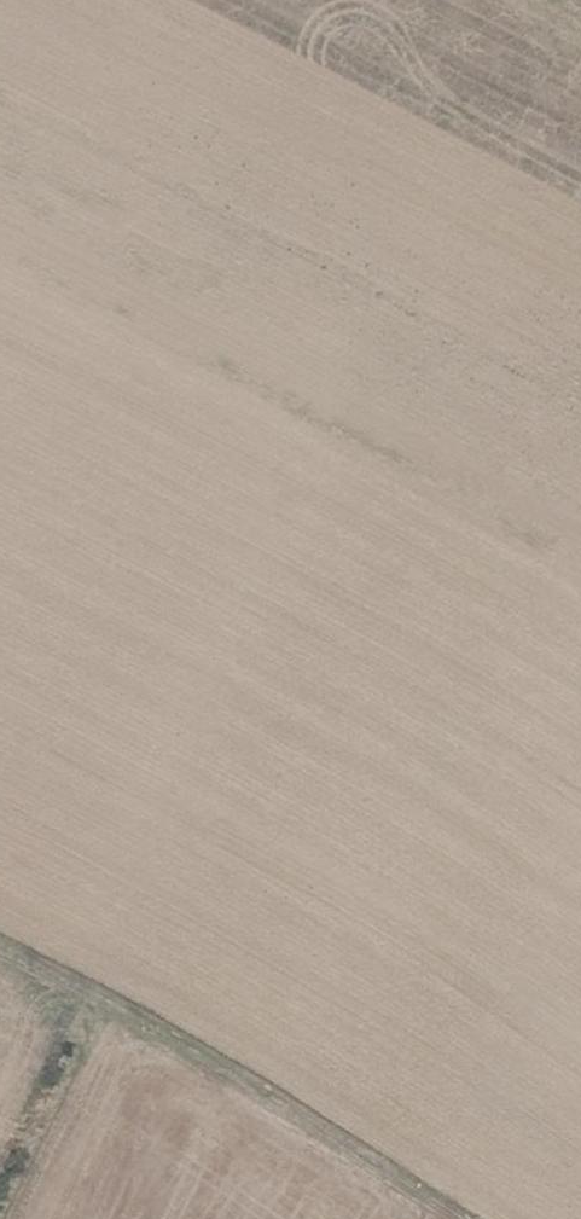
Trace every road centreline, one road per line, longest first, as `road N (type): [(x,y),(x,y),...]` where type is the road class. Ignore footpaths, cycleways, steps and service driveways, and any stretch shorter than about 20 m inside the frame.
road 1 (track): [(456,1218),(0,945)]

